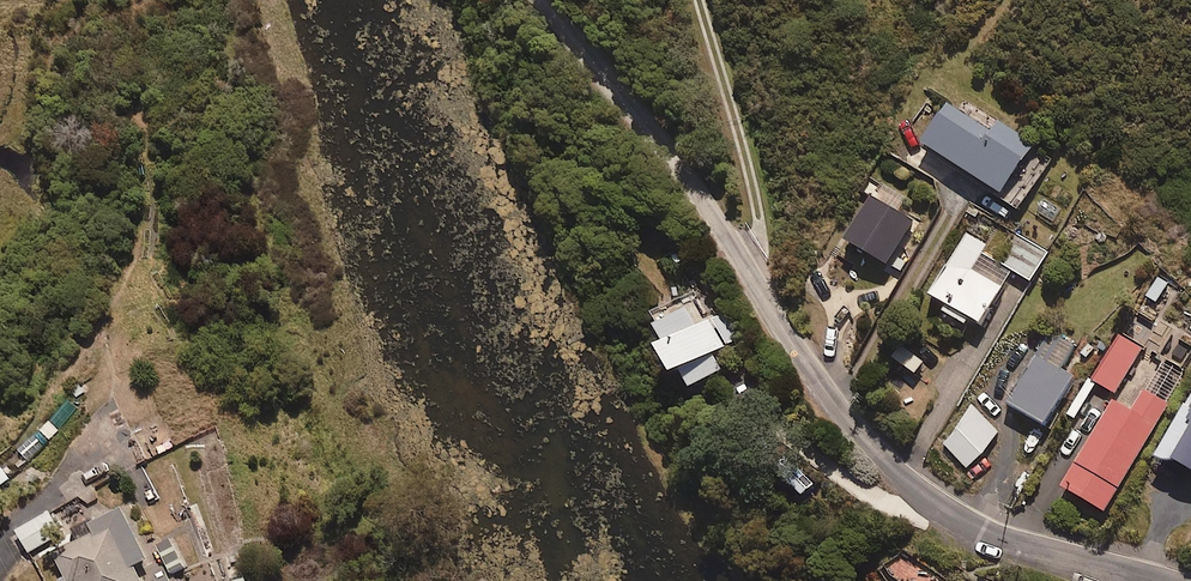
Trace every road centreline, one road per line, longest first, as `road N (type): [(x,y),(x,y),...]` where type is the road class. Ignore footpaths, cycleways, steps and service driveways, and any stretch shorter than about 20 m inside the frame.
road 1 (residential): [(1152,580),(991,540),(897,479),(800,357),(687,180)]
road 2 (unclassified): [(687,180),(572,0)]

